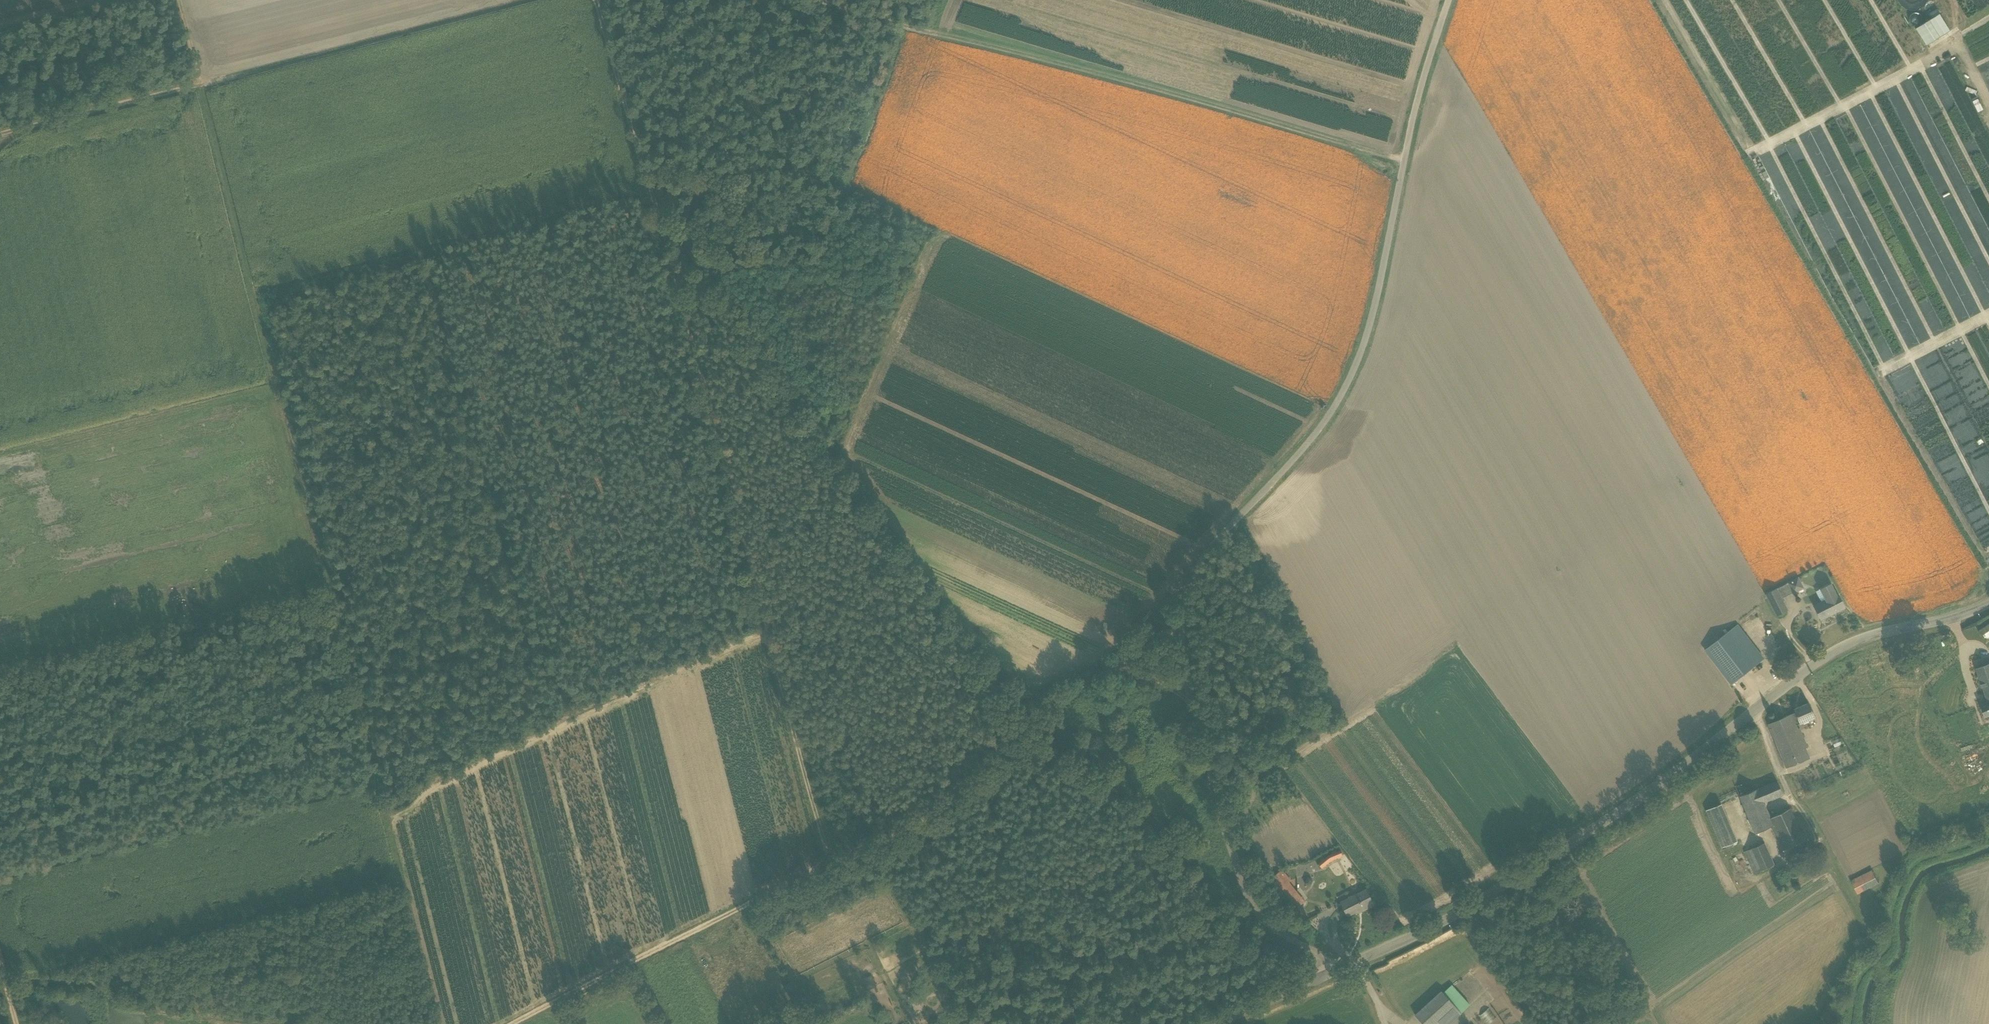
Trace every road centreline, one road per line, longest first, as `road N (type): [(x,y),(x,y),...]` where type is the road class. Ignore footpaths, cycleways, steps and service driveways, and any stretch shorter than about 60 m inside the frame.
road 1 (unclassified): [(1331,974),(1257,914),(1246,892),(1189,693),(1181,626),(1200,562),(1302,450),(1355,370),(1449,0)]
road 2 (track): [(448,1023),(204,81)]
road 3 (track): [(1029,721),(924,603),(660,204),(601,0)]
road 4 (unclassified): [(1358,963),(1444,921),(1594,829),(1819,662),(1891,630),(1947,625),(1988,606)]
road 5 (track): [(671,218),(832,861)]
road 6 (track): [(1405,160),(814,0)]
road 7 (track): [(852,851),(519,1023)]
road 8 (track): [(1885,1023),(1887,988),(1877,950),(1753,710)]
road 9 (track): [(204,81),(506,0)]
road 10 (track): [(852,851),(881,828),(965,790),(1029,721)]
road 11 (track): [(204,81),(0,133)]
road 12 (unclassified): [(1213,1023),(1331,974)]

